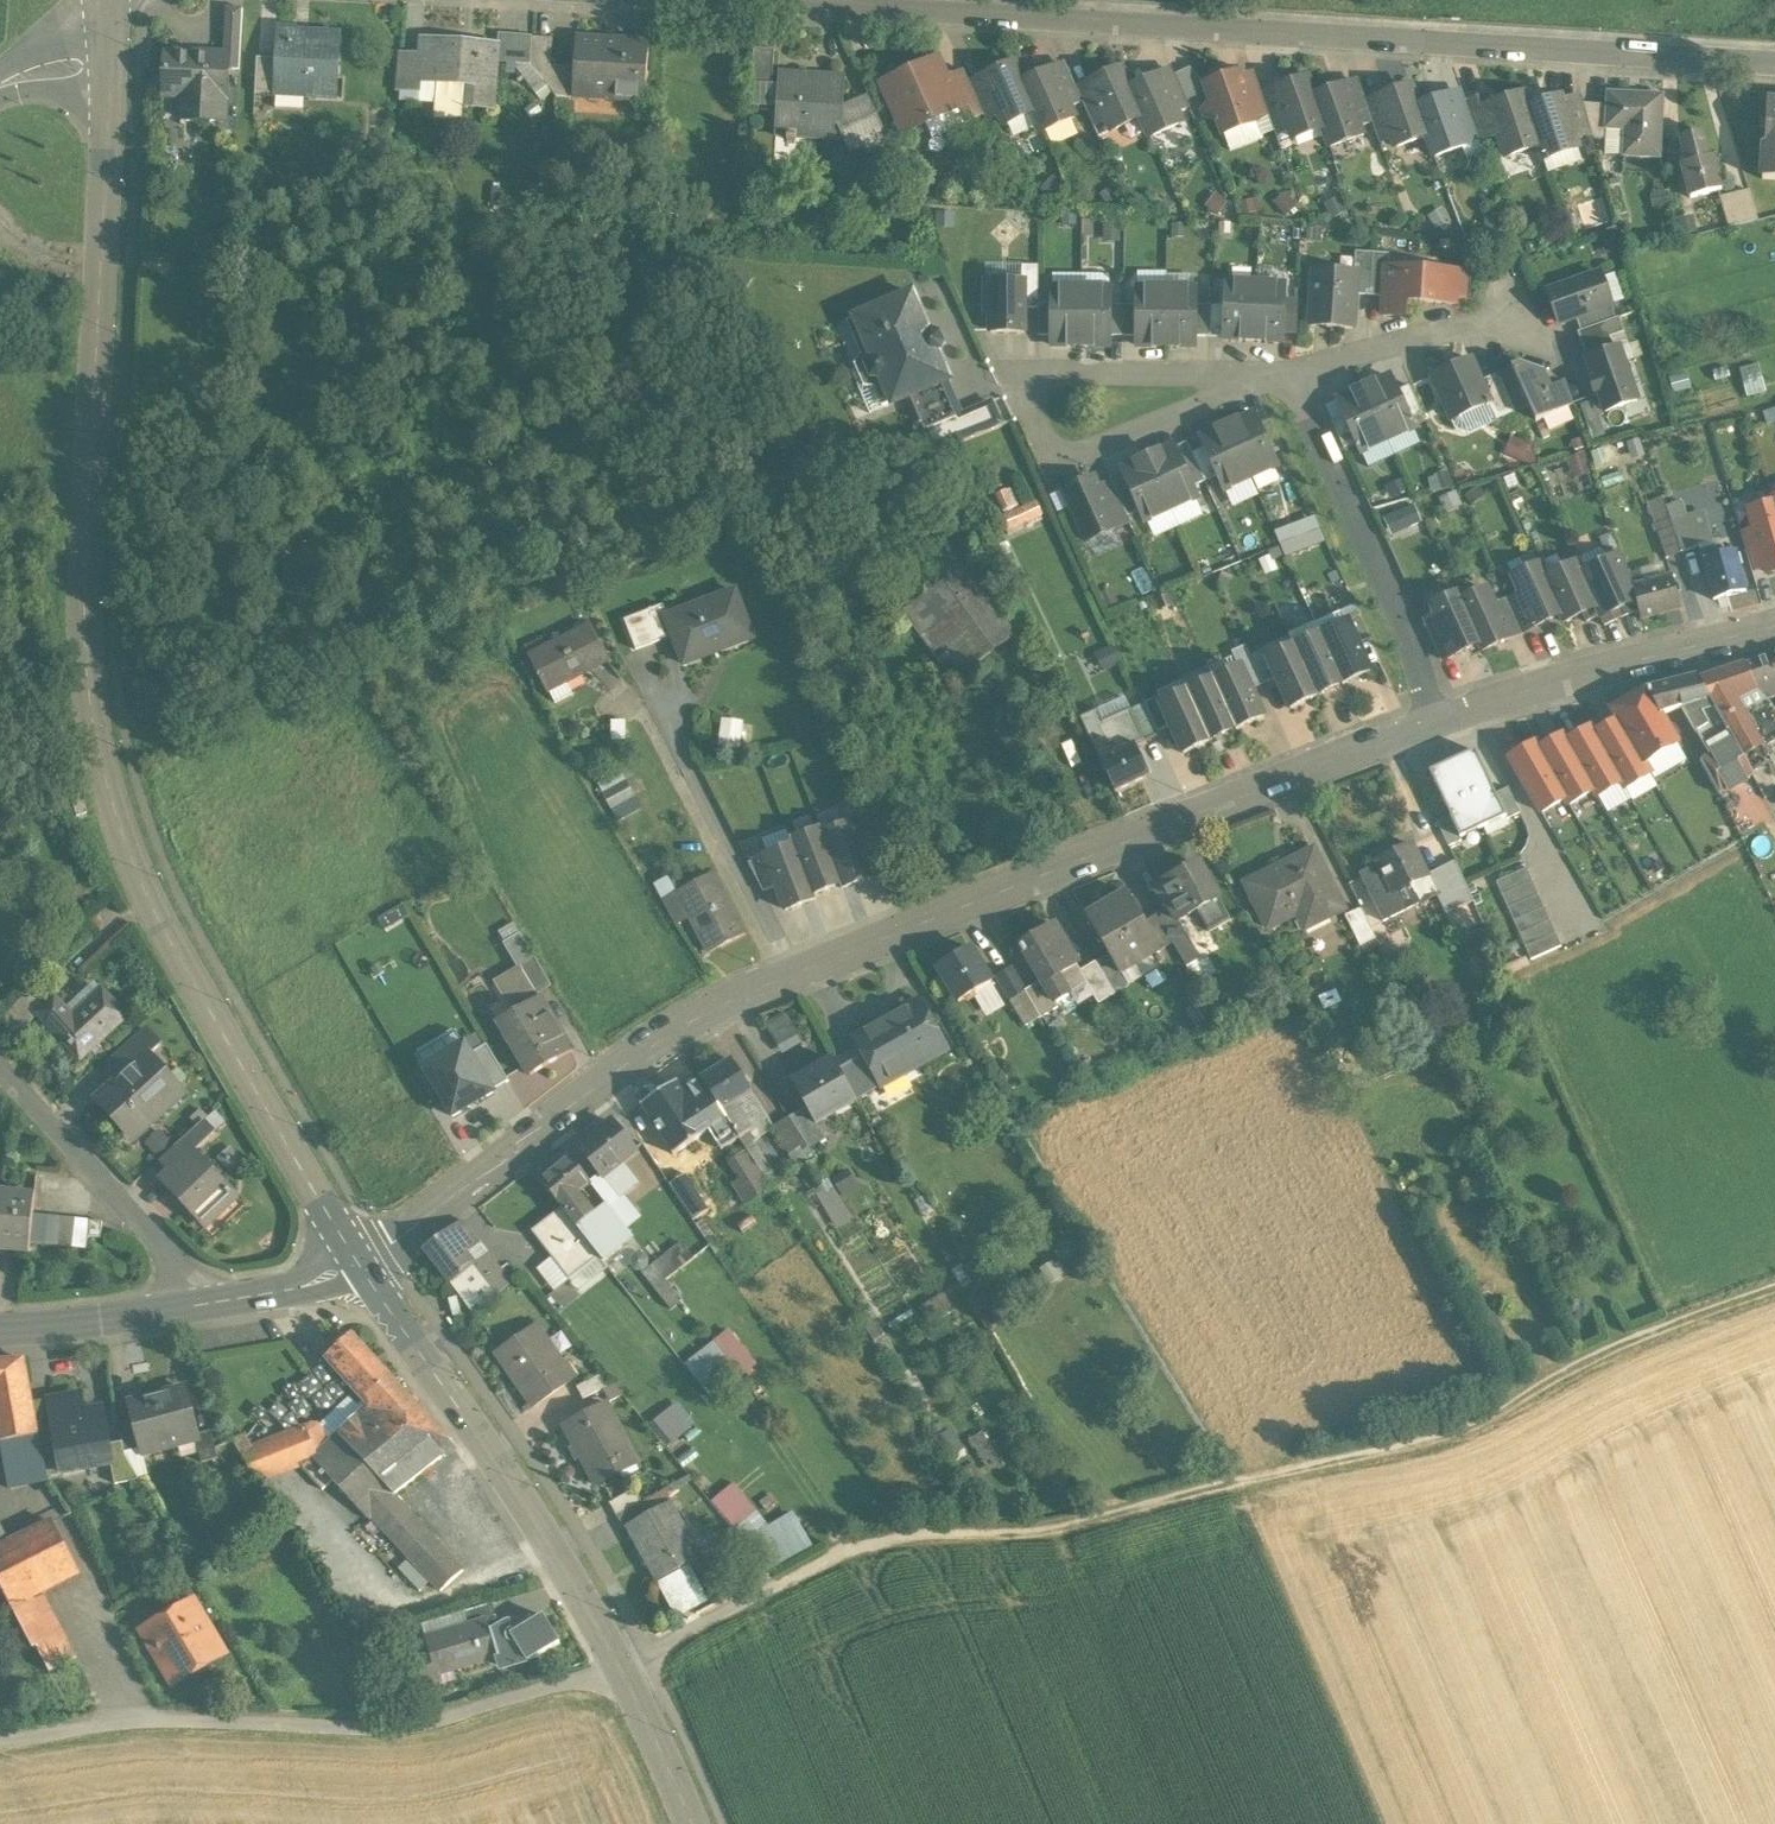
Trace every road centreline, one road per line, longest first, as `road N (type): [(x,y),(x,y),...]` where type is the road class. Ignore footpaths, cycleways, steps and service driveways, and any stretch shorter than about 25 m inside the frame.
road 1 (track): [(1774,1289),(1626,1343),(1487,1417),(1400,1447),(1274,1469),(1092,1523),(894,1538),(845,1552),(621,1665),(397,1730),(158,1719),(0,1738)]
road 2 (residential): [(359,1266),(188,980),(129,852),(100,765),(86,673),(85,526),(111,64)]
road 3 (residential): [(1434,720),(714,1008),(635,1056),(359,1266)]
road 4 (residential): [(738,0),(1774,60)]
road 5 (residential): [(359,1266),(503,1466),(621,1665),(688,1823)]
road 6 (residential): [(1225,383),(1185,374),(1056,374),(1033,395),(1042,441),(1065,458),(1178,416)]
road 7 (residential): [(1434,720),(1290,378)]
road 8 (residential): [(1774,627),(1434,720)]
road 9 (residential): [(199,1305),(188,1271),(0,1062)]
road 10 (residential): [(1290,378),(1439,331),(1528,327)]
road 11 (residential): [(199,1305),(0,1327)]
road 12 (residential): [(359,1266),(336,1282),(199,1305)]

